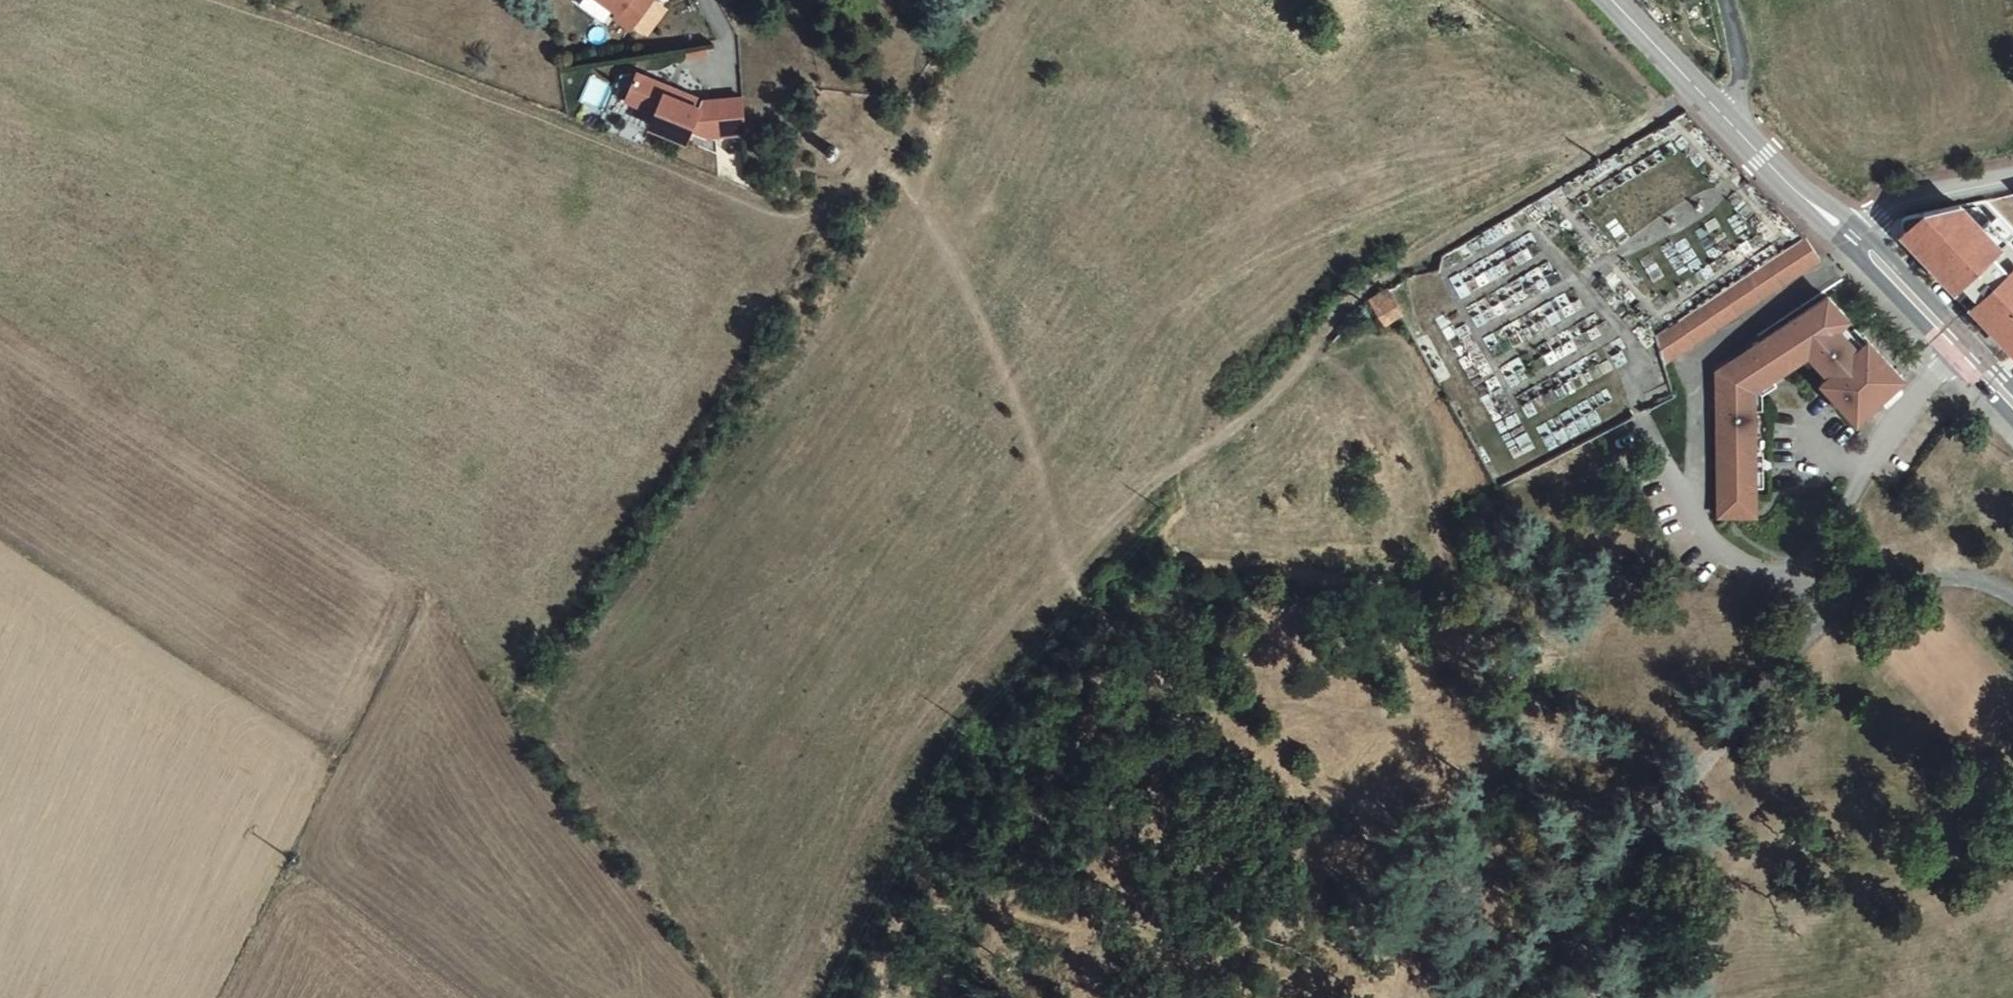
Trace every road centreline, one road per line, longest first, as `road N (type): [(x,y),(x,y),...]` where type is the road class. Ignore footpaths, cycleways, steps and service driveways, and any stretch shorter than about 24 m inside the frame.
road 1 (track): [(1701,94),(1359,296),(1285,382),(1115,521),(1074,588),(954,712),(806,997)]
road 2 (residential): [(1830,272),(1697,359),(1696,508),(1715,549),(1749,571),(1810,583),(1840,615)]
road 3 (secondary): [(2012,406),(1854,239)]
road 4 (secondary): [(1854,239),(1726,118)]
road 5 (residential): [(1854,239),(1896,208),(2012,181)]
road 6 (secondary): [(1726,118),(1609,0)]
road 7 (unclassified): [(1726,118),(1738,98),(1740,65),(1727,0)]

